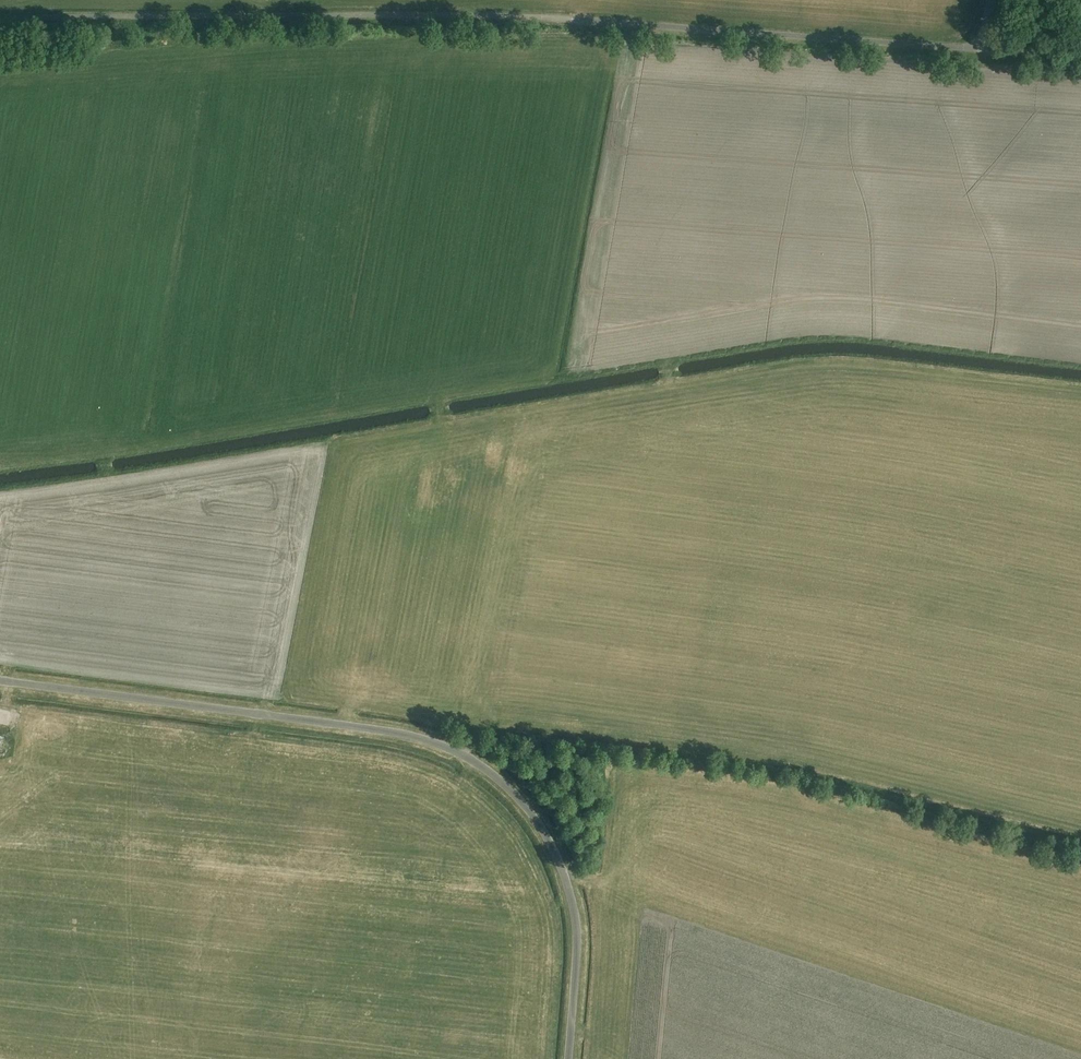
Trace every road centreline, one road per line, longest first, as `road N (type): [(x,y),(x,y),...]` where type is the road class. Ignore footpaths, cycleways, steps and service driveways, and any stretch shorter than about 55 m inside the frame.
road 1 (unclassified): [(568,1058),(578,931),(567,881),(542,829),(488,770),(440,745),(387,731),(0,680)]
road 2 (unclassified): [(981,47),(574,18)]

